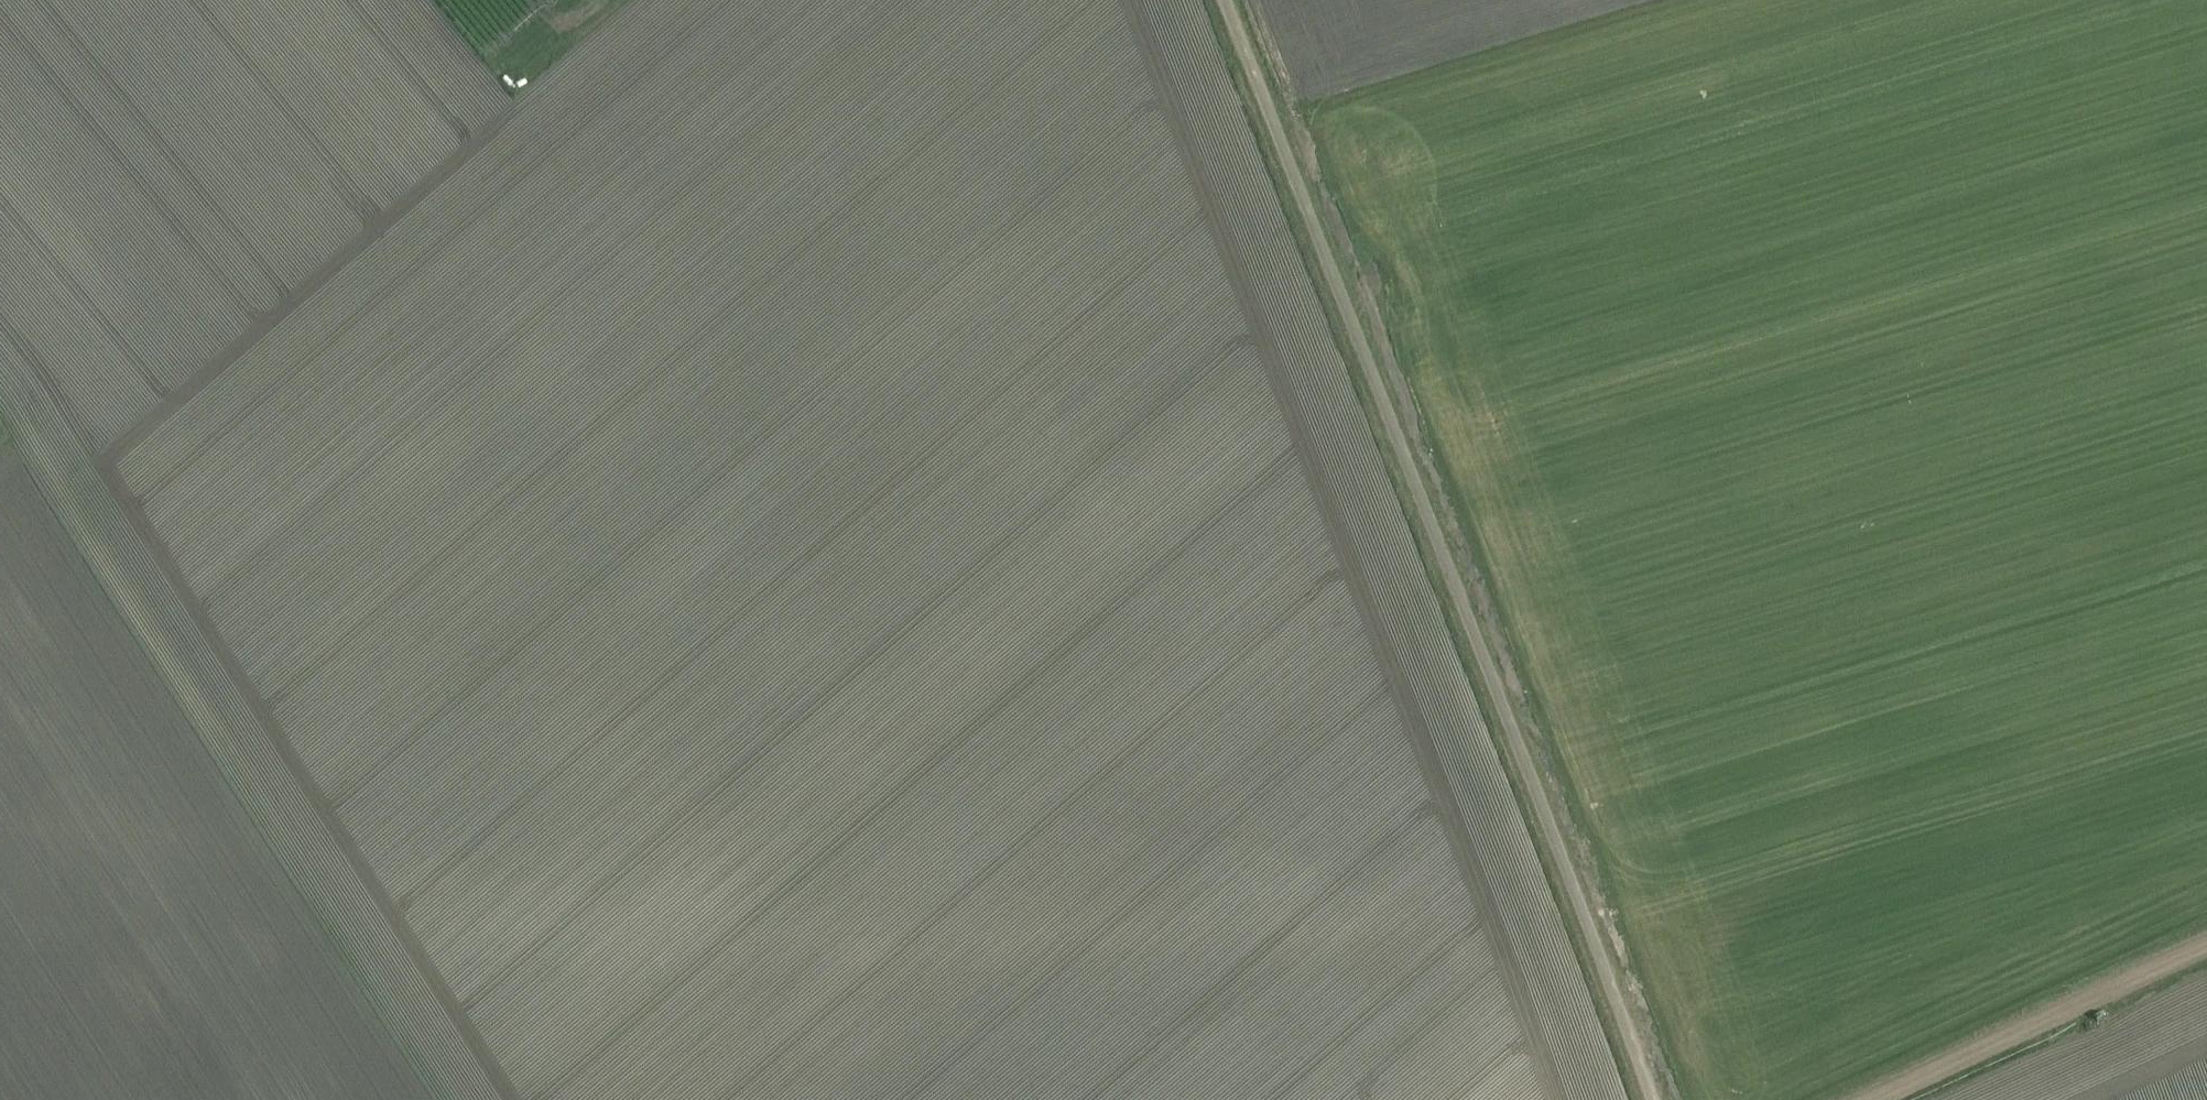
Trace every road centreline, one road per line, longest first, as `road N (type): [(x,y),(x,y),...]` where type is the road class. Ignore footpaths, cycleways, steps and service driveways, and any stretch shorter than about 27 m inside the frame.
road 1 (unclassified): [(1654,1099),(1223,0)]
road 2 (track): [(1869,1099),(2206,946)]

